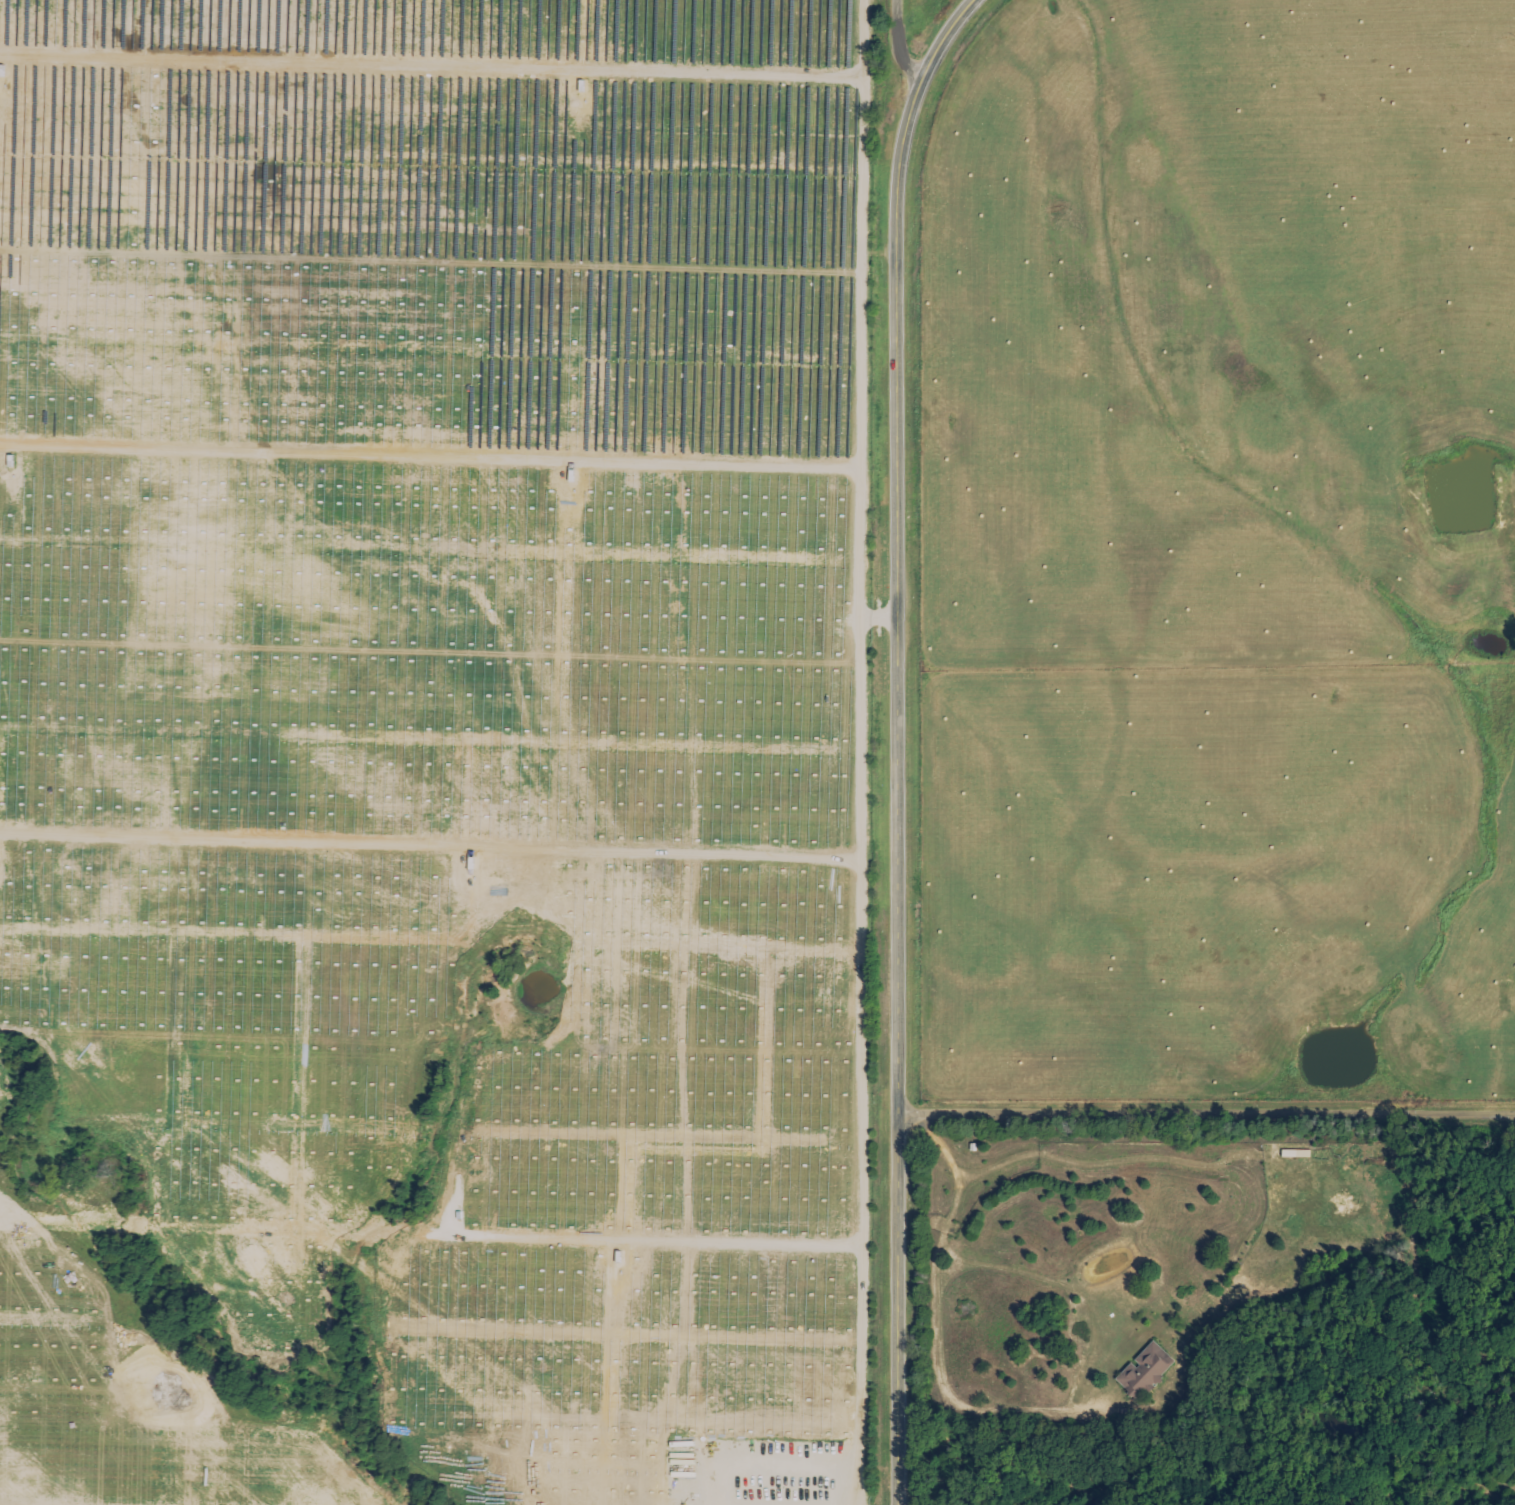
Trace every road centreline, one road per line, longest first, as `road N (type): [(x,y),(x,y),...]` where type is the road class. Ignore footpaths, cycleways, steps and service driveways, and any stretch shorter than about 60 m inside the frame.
road 1 (tertiary): [(967,0),(920,76),(898,185),(899,1504)]
road 2 (residential): [(1514,1110),(902,1107)]

